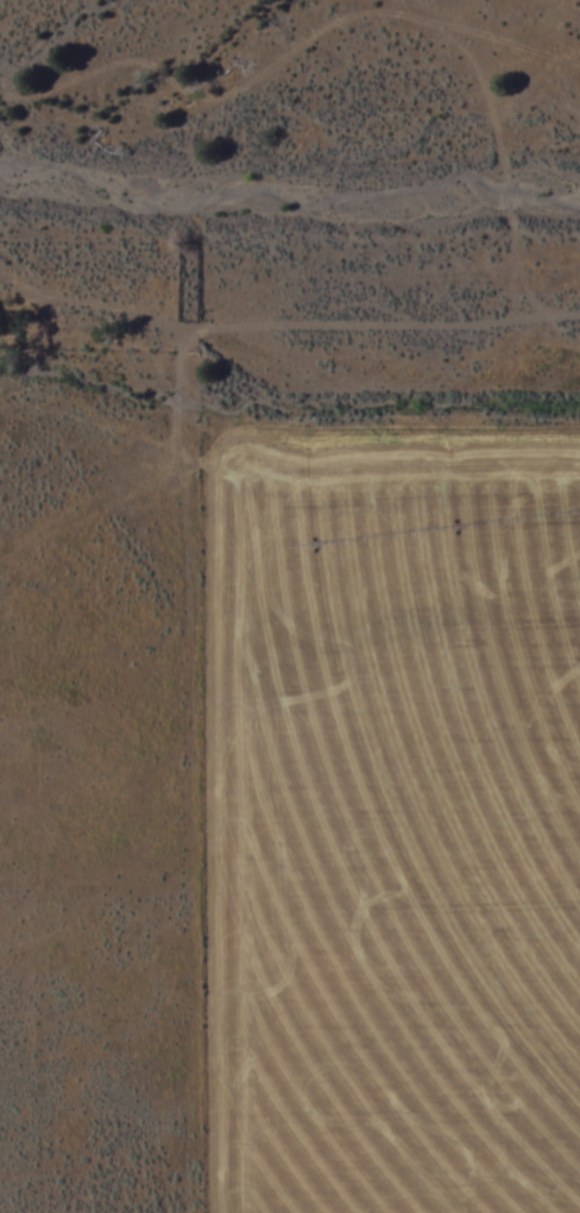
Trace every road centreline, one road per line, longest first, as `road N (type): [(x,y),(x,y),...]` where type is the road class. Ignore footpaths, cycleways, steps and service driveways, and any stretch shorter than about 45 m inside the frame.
road 1 (residential): [(579,404),(213,397)]

